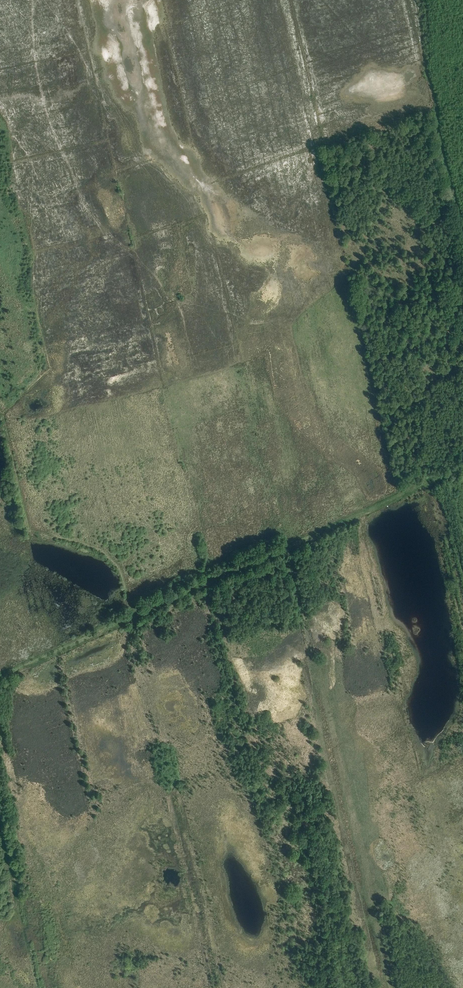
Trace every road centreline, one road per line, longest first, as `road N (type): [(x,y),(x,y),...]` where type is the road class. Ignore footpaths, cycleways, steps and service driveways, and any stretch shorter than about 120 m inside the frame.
road 1 (track): [(0,676),(462,466)]

